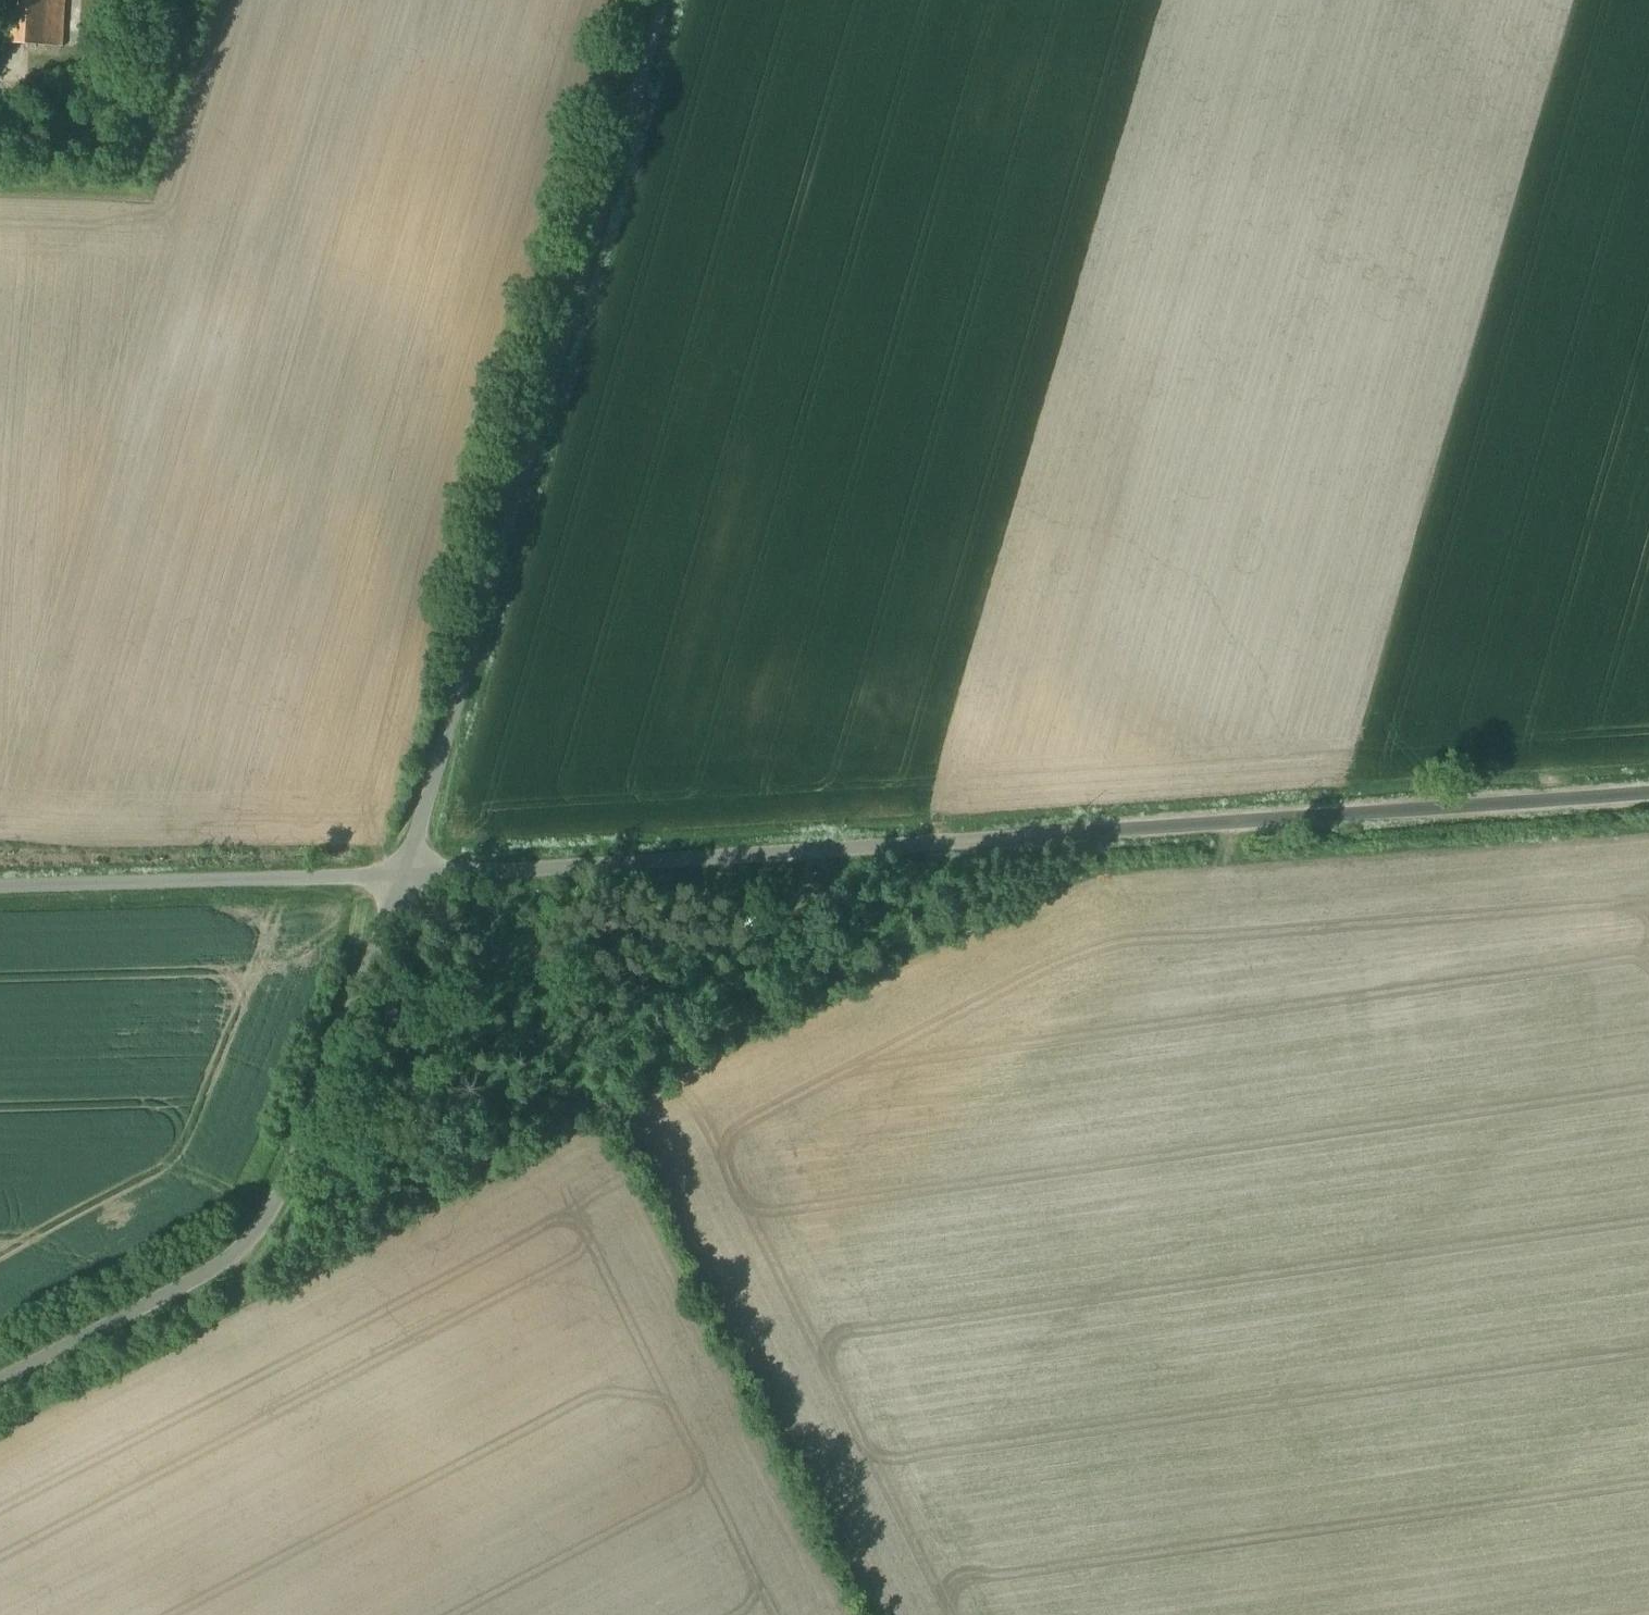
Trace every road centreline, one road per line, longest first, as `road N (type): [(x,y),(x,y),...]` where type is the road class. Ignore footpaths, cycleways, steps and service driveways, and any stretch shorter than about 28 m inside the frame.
road 1 (unclassified): [(400,873),(1043,838),(1648,791)]
road 2 (unclassified): [(660,0),(400,873)]
road 3 (unclassified): [(400,873),(282,1197),(249,1237),(191,1275),(0,1375)]
road 4 (unclassified): [(0,881),(400,873)]

